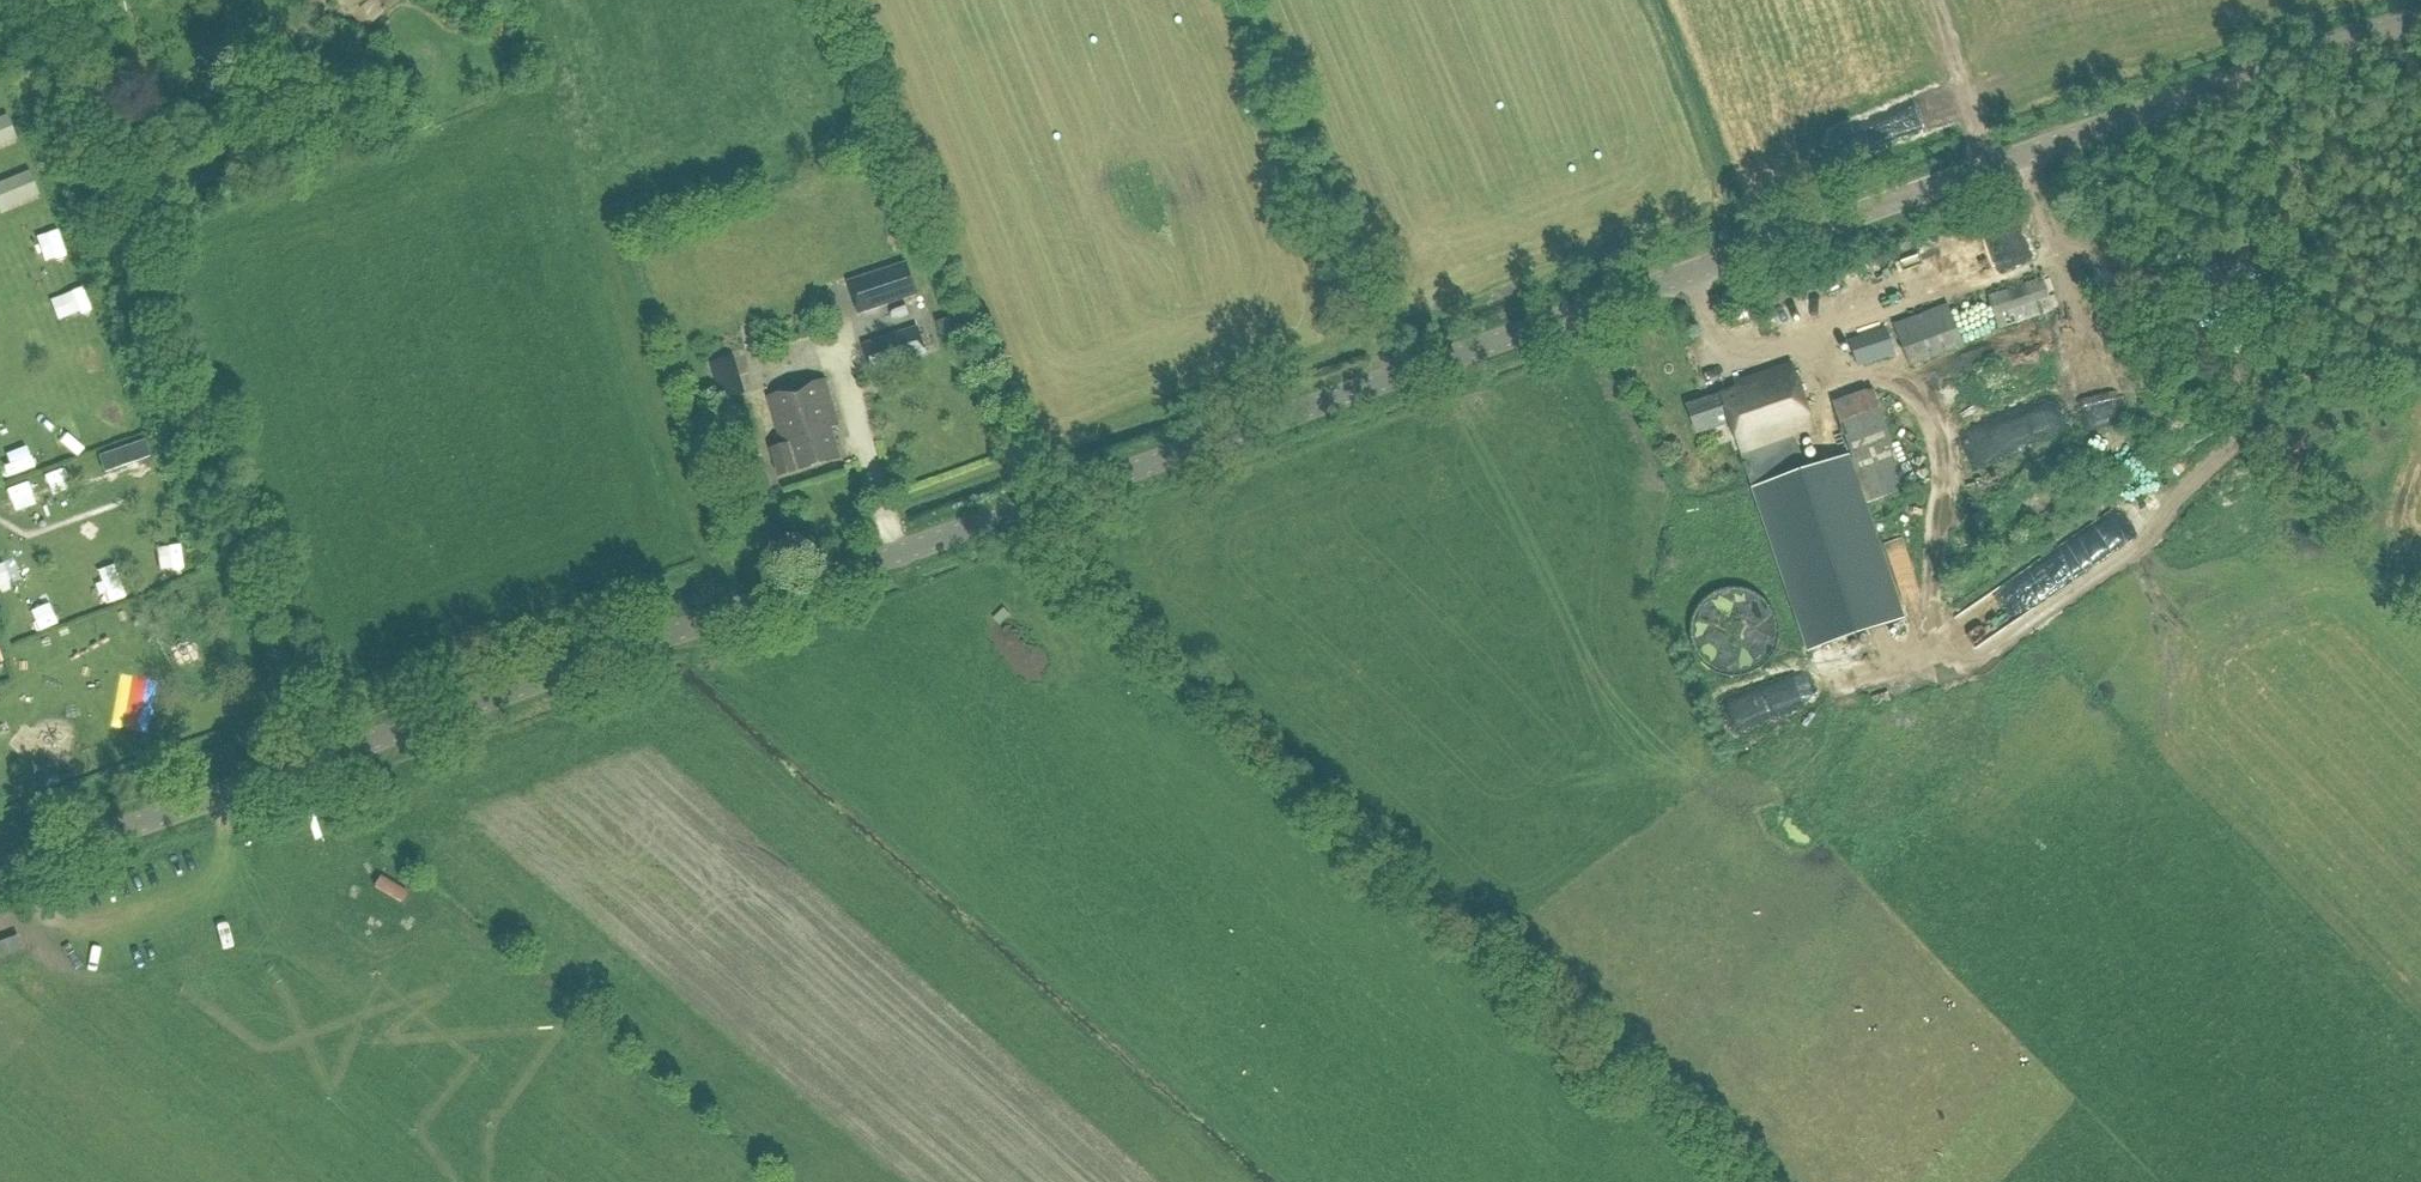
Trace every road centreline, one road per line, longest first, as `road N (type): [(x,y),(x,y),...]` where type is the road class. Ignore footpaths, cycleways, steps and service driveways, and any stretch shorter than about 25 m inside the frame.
road 1 (tertiary): [(0,888),(2420,25)]
road 2 (track): [(1394,391),(1228,0)]
road 3 (track): [(1983,179),(1930,0)]

